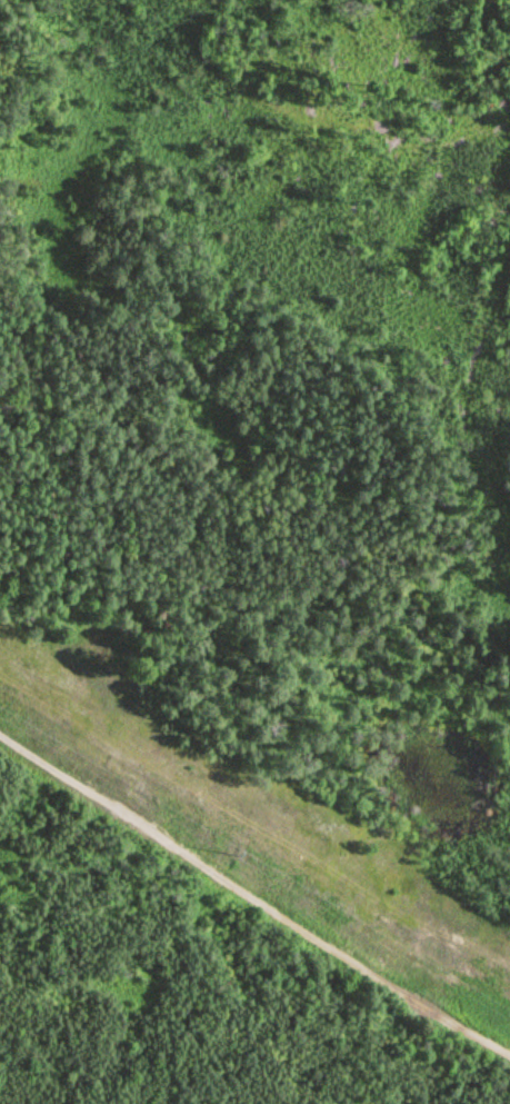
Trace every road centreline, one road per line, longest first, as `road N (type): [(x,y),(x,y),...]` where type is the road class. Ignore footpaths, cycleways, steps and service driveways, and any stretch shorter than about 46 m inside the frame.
road 1 (track): [(509,1056),(420,1007),(0,737)]

